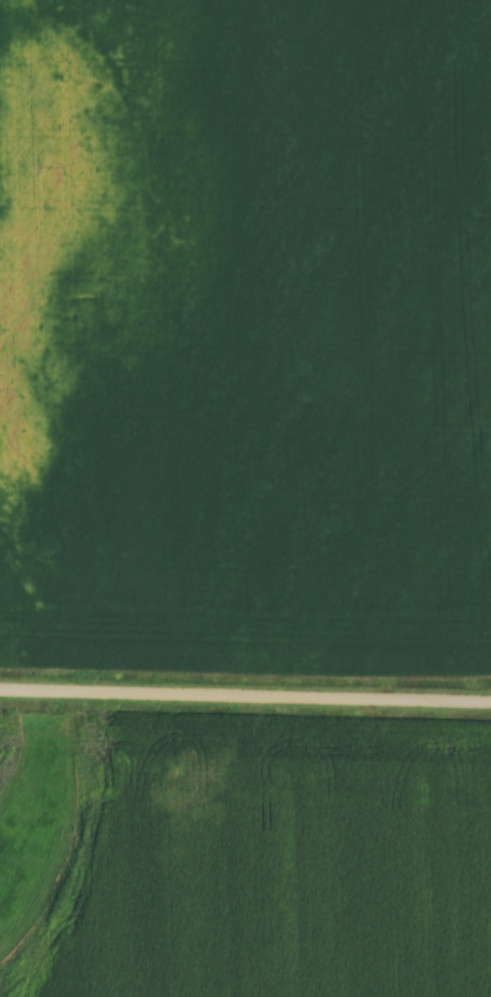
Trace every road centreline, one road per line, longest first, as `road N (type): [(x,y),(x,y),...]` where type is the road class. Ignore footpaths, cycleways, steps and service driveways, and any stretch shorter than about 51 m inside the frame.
road 1 (residential): [(490,701),(0,688)]

